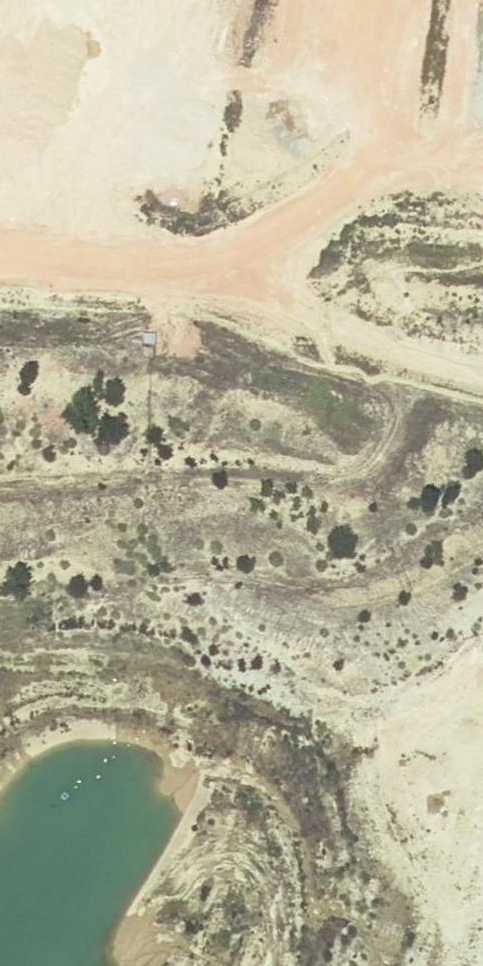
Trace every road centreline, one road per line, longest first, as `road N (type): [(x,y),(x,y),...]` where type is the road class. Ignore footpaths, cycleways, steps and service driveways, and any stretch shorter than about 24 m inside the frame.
road 1 (track): [(0,278),(415,383),(387,453),(338,481),(226,466),(0,485)]
road 2 (track): [(0,272),(482,239)]
road 3 (track): [(289,965),(321,867),(356,801),(482,678)]

